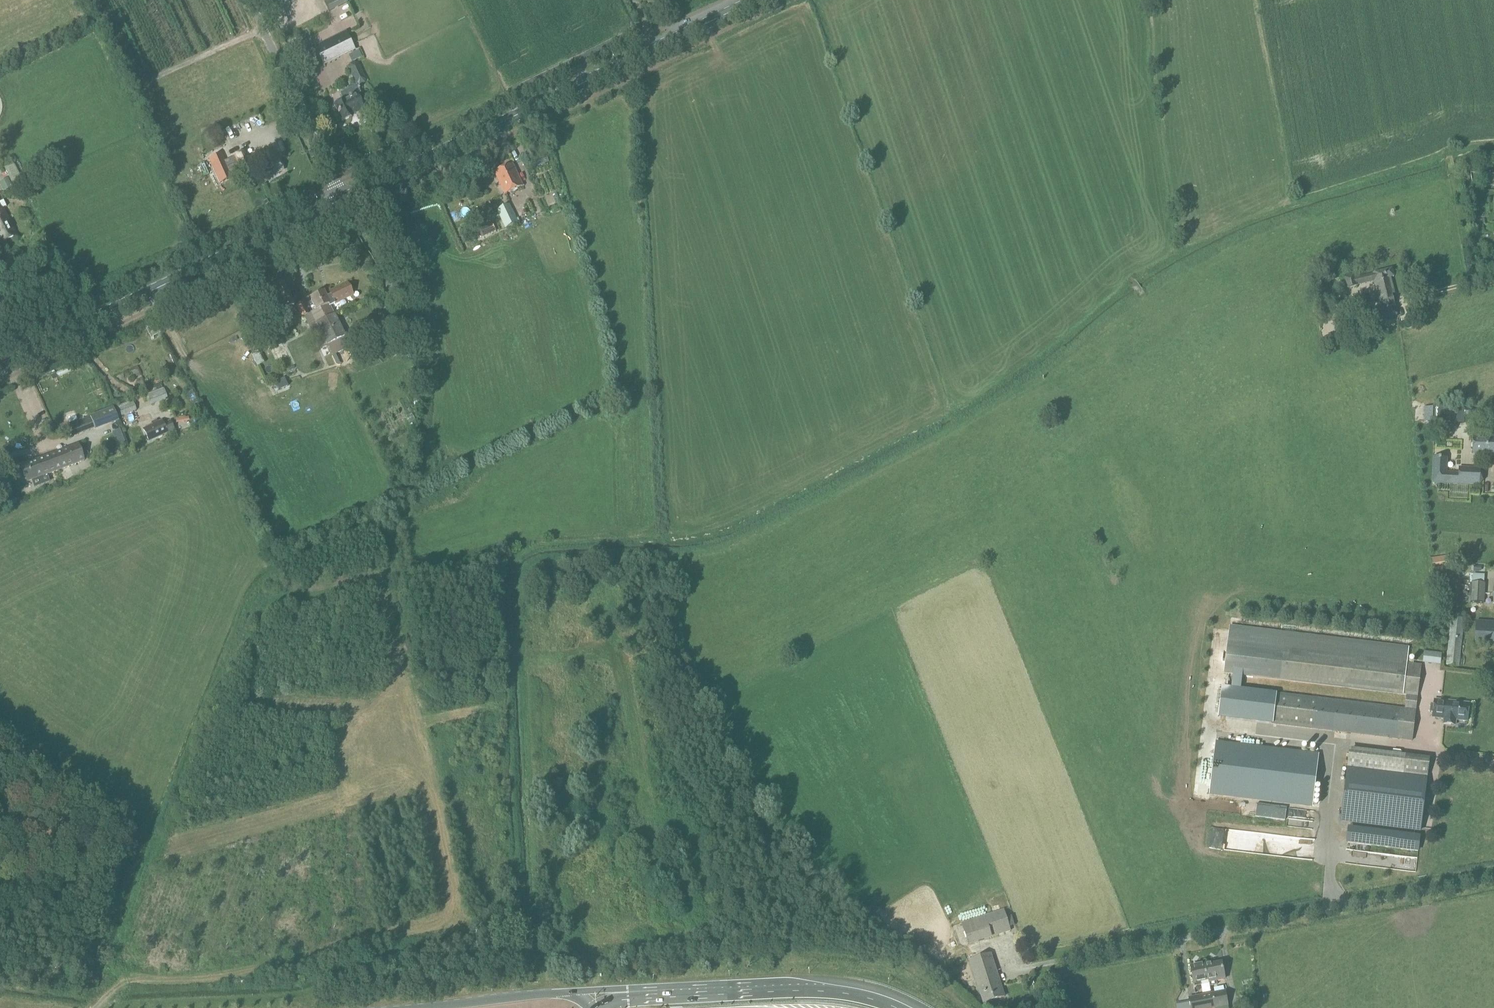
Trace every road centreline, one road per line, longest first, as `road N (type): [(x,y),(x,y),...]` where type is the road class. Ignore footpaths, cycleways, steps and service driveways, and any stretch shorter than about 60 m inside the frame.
road 1 (unclassified): [(1045,964),(1493,880)]
road 2 (secondary): [(343,193),(749,0)]
road 3 (secondary): [(0,361),(343,193)]
road 4 (track): [(437,913),(263,969),(126,979),(100,1007)]
road 5 (track): [(521,581),(540,934)]
road 6 (motorway): [(895,1007),(799,990),(621,1000)]
road 7 (unclassified): [(343,193),(249,0)]
road 8 (secondary): [(567,992),(417,1007)]

